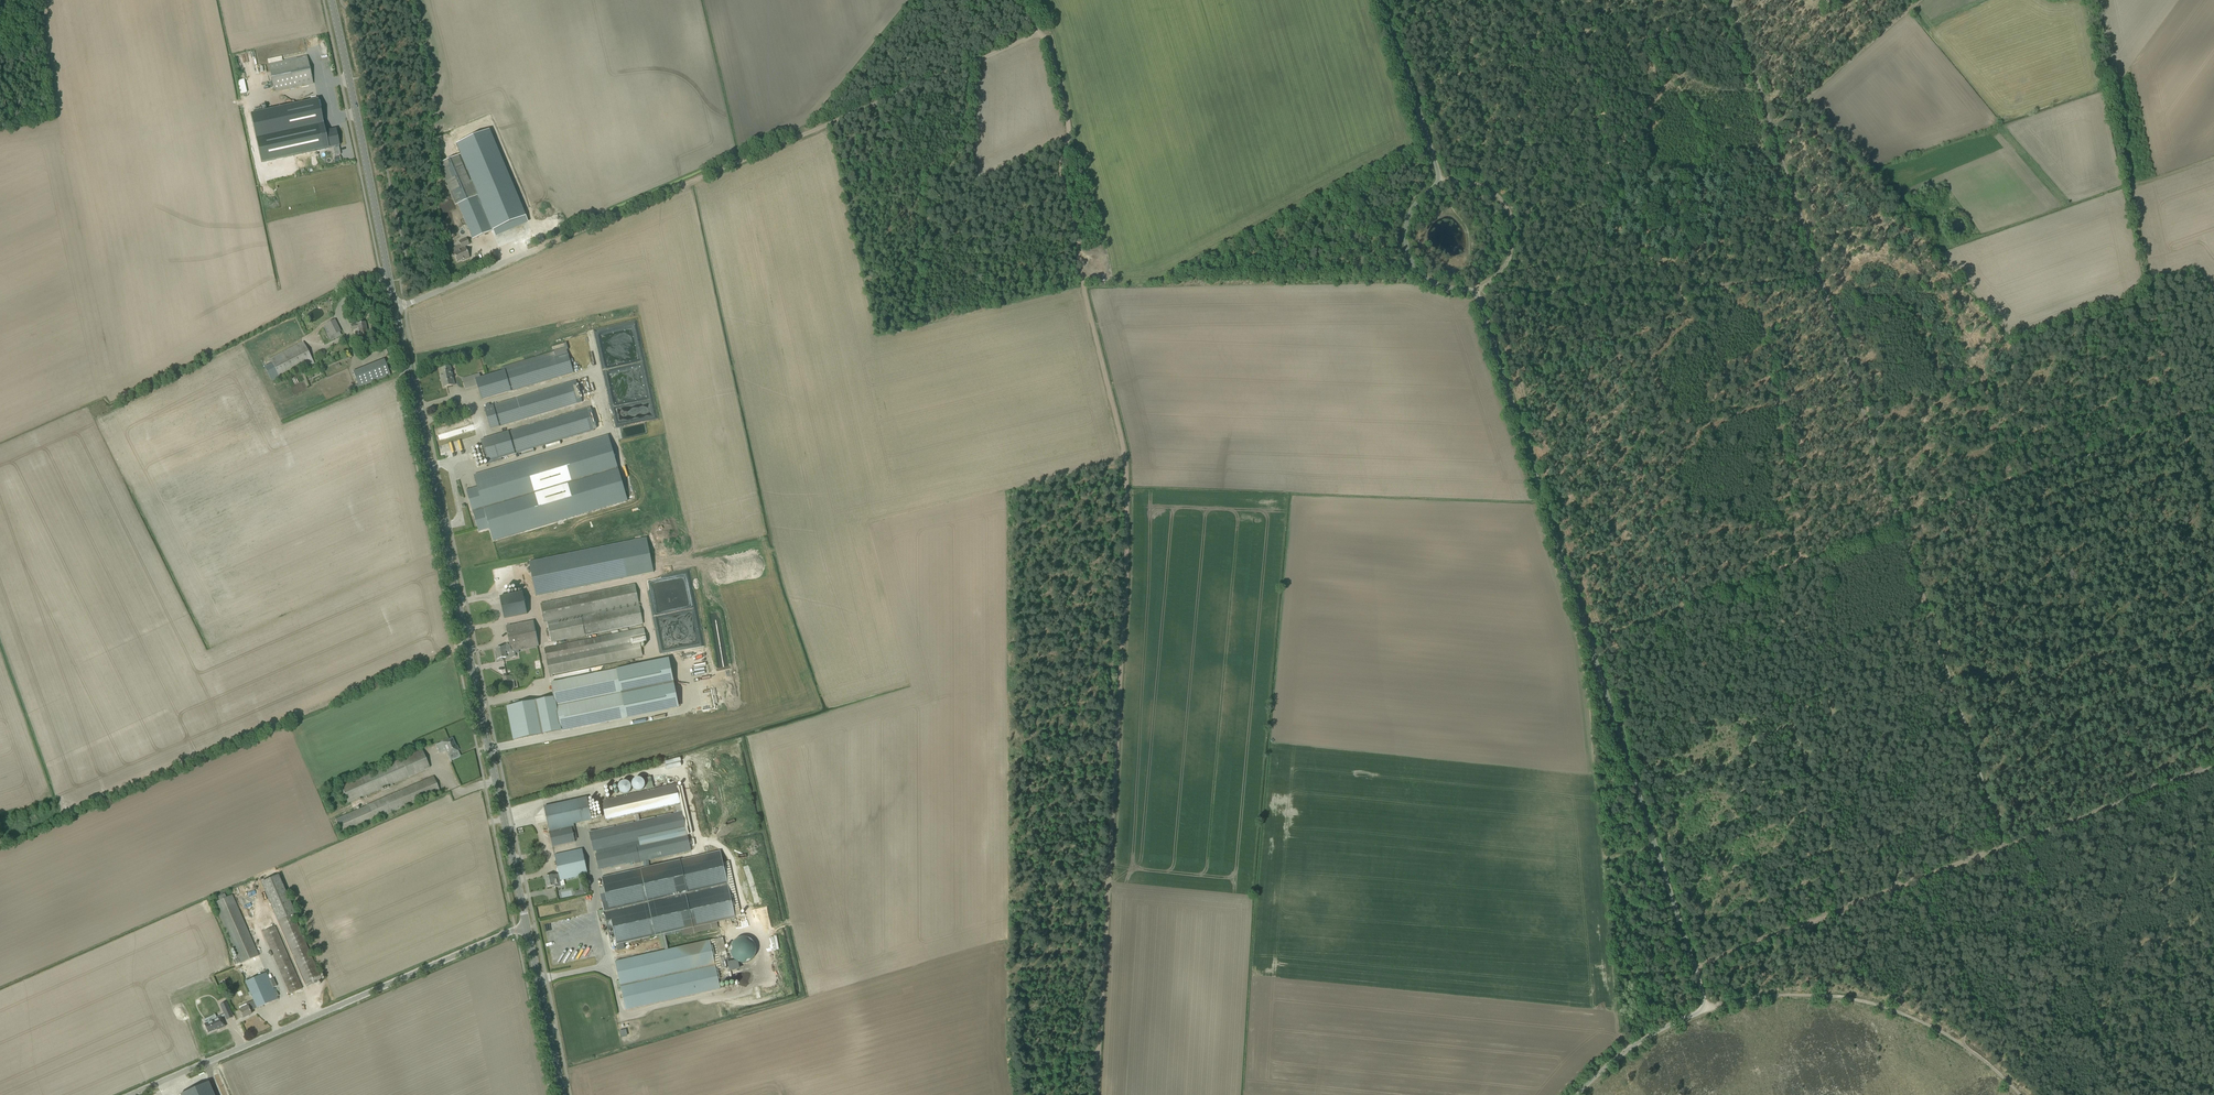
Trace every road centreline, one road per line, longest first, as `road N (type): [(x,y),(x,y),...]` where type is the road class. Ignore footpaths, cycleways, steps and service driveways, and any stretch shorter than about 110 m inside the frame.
road 1 (unclassified): [(1578,1094),(1635,1044),(1700,1012),(1705,999),(1481,297),(1434,284),(1411,263),(1409,216),(1439,176),(1383,0)]
road 2 (track): [(1097,1094),(1127,564),(1125,457),(1061,167),(1070,126),(1048,41),(1019,0)]
road 3 (tertiary): [(527,927),(395,308)]
road 4 (track): [(514,258),(1038,35)]
road 5 (unclassified): [(127,1094),(527,927)]
road 6 (track): [(2213,160),(2135,187),(2179,419),(2213,519)]
road 7 (track): [(2008,847),(1901,527)]
road 8 (track): [(1901,527),(2213,406)]
road 9 (tertiary): [(395,308),(331,0)]
road 10 (track): [(1799,563),(1766,336),(1749,284)]
road 11 (track): [(1901,527),(1821,281)]
road 12 (track): [(1696,967),(1921,877)]
road 13 (track): [(1559,0),(1602,136),(1605,201)]
road 14 (track): [(1773,128),(1921,0)]
road 15 (track): [(2174,783),(2184,792),(2213,967)]
road 16 (track): [(1921,877),(1983,1018),(1964,1036),(1964,1046)]
road 17 (track): [(2008,847),(2174,783)]
road 18 (tertiary): [(563,1094),(527,927)]
road 19 (track): [(1773,128),(1821,281)]
road 20 (track): [(1749,284),(1608,292)]
road 21 (track): [(1731,0),(1773,128)]
road 22 (unclassified): [(395,308),(514,258)]

